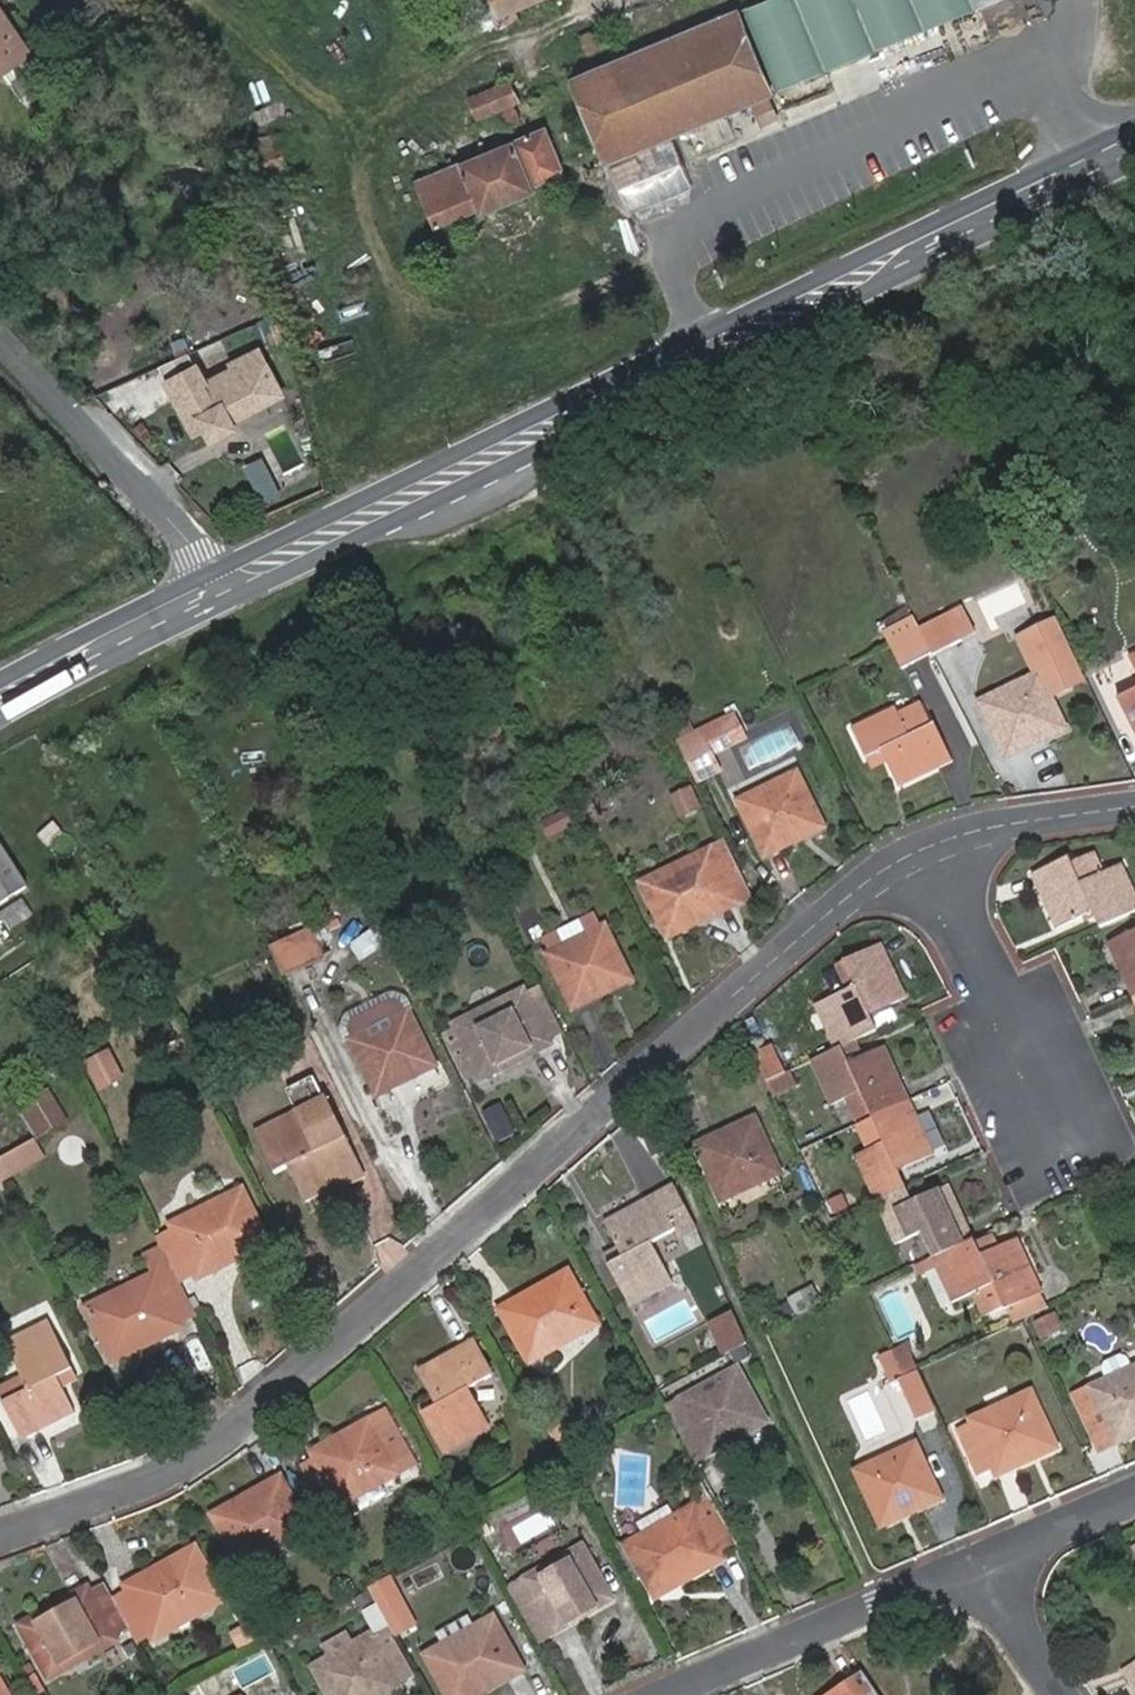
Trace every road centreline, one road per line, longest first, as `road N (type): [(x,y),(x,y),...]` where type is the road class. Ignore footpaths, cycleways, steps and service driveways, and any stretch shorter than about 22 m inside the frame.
road 1 (primary): [(0,719),(1134,161)]
road 2 (residential): [(928,848),(837,908),(251,1417),(152,1480),(0,1534)]
road 3 (primary): [(1134,126),(212,573)]
road 4 (residential): [(670,1694),(981,1569)]
road 5 (residential): [(0,340),(212,573)]
road 6 (residential): [(1043,1092),(928,848)]
road 7 (primary): [(212,573),(0,681)]
road 8 (residential): [(1134,806),(928,848)]
road 9 (residential): [(981,1569),(1134,1497)]
road 10 (residential): [(981,1569),(1063,1694)]

